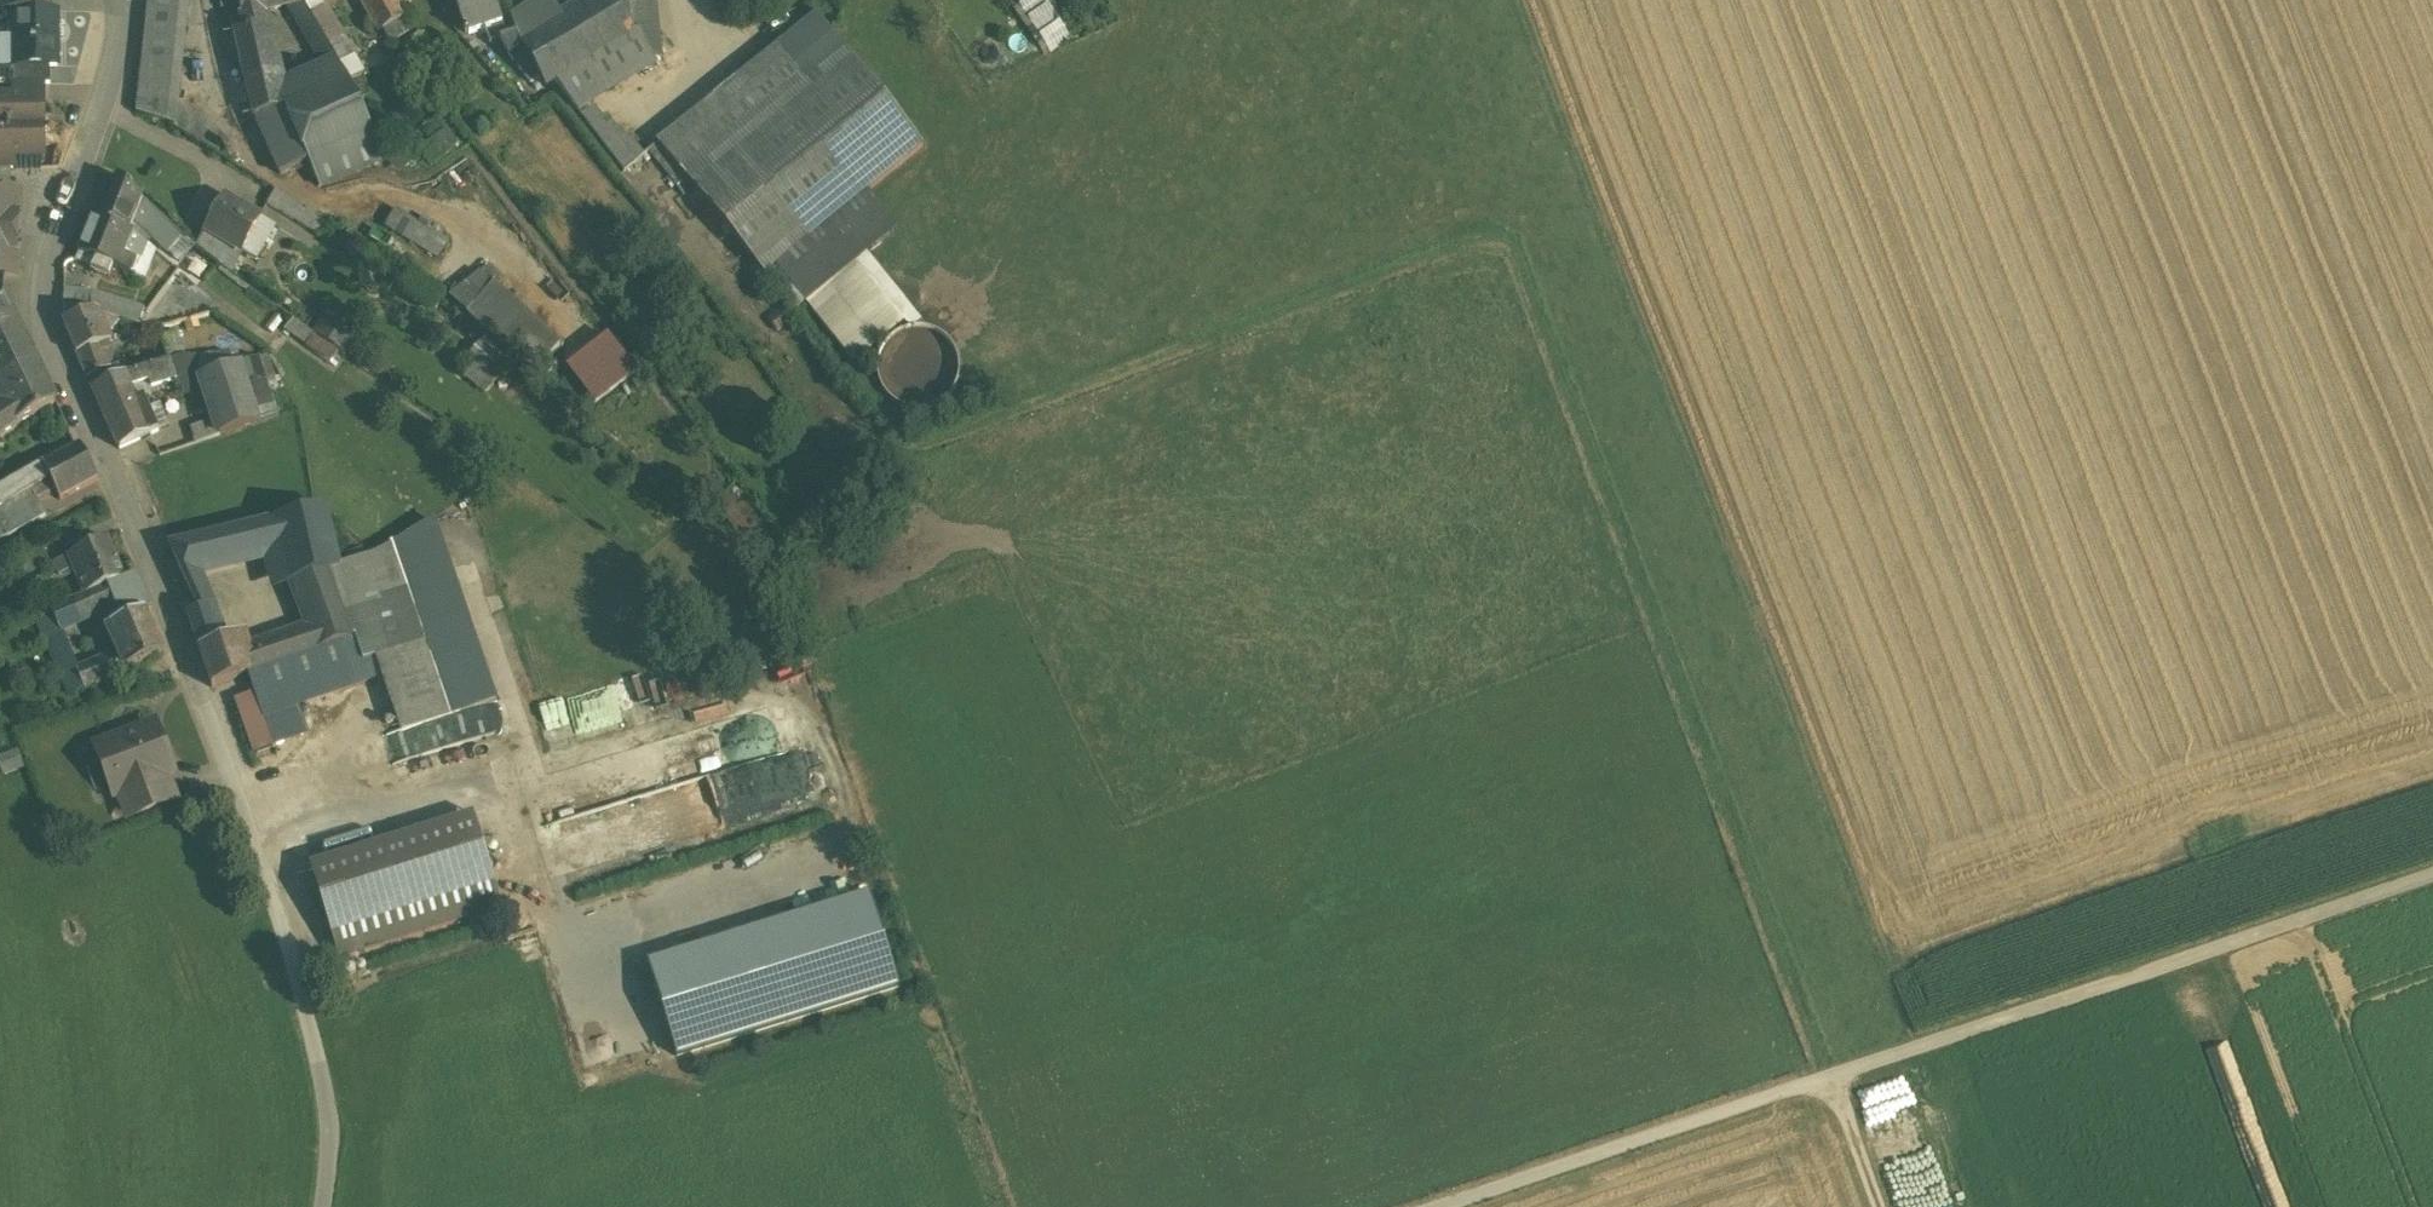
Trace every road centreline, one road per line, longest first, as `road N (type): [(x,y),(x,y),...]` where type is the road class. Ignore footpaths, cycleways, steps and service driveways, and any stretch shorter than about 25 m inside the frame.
road 1 (track): [(1429,1206),(2432,875)]
road 2 (residential): [(122,0),(40,298),(49,337),(113,464),(237,785)]
road 3 (track): [(237,785),(292,950),(329,1104),(323,1206)]
road 4 (track): [(1874,1206),(1824,1078)]

